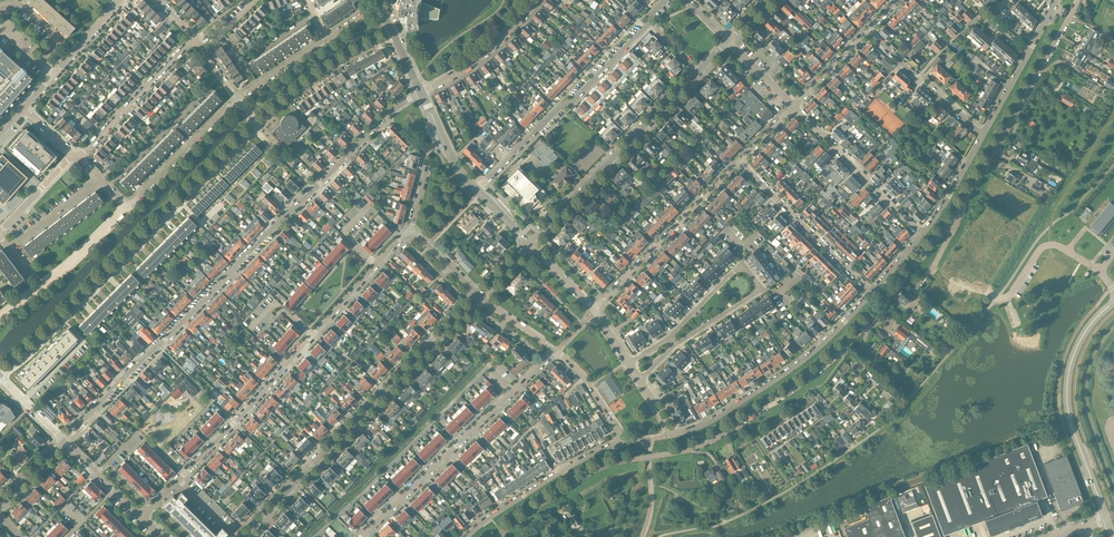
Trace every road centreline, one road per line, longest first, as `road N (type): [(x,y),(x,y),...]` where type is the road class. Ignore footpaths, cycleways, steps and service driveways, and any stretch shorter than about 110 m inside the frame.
road 1 (residential): [(496,536),(600,468),(714,439),(828,363),(961,209),(1077,0)]
road 2 (residential): [(63,440),(368,132),(421,93)]
road 3 (residential): [(142,517),(411,229)]
road 4 (residential): [(0,375),(256,127)]
road 5 (unclassified): [(242,536),(479,296)]
road 6 (residential): [(466,536),(618,439),(590,387),(555,350)]
road 7 (residential): [(365,536),(555,350)]
road 8 (residential): [(672,430),(716,417),(788,372),(871,291)]
road 9 (residential): [(529,245),(698,71)]
road 10 (residential): [(651,23),(477,190)]
road 11 (tertiary): [(1106,518),(1074,431),(1067,384),(1082,338),(1113,303)]
road 12 (residential): [(675,345),(755,294),(753,277),(732,273),(670,337)]
road 13 (residential): [(594,309),(740,161)]
road 14 (residential): [(871,291),(740,161)]
road 15 (residential): [(922,235),(794,106)]
road 16 (residential): [(128,207),(0,318)]
road 17 (residential): [(193,37),(75,155)]
road 18 (residential): [(256,127),(331,67),(394,35)]
road 19 (residential): [(983,135),(869,30)]
road 20 (residential): [(235,100),(128,207)]
road 21 (residential): [(421,93),(493,48),(538,0)]
road 22 (residential): [(1099,269),(1048,245),(1006,301),(998,297)]
road 23 (residential): [(0,237),(9,248),(100,179)]

